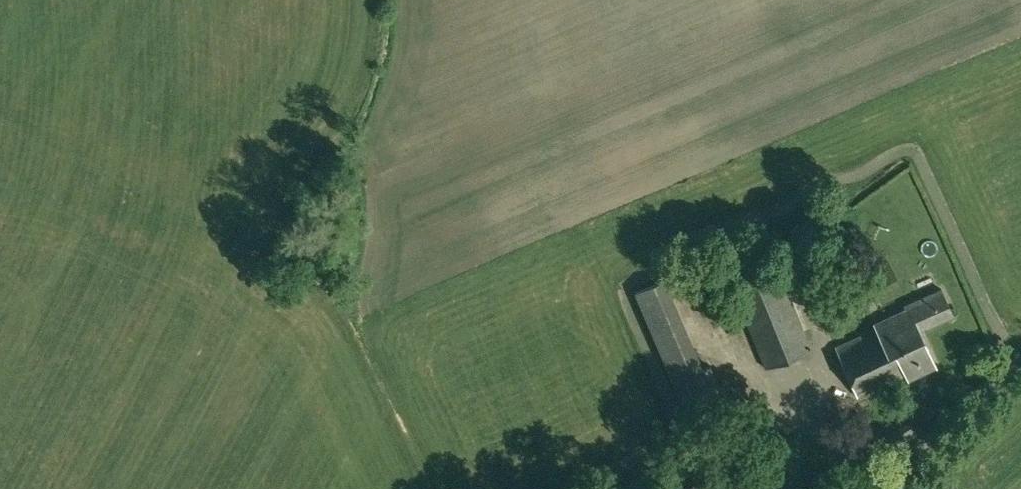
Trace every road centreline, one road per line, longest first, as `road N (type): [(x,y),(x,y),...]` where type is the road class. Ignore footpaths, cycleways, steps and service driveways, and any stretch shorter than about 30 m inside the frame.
road 1 (track): [(772,422),(884,483),(1020,364)]

